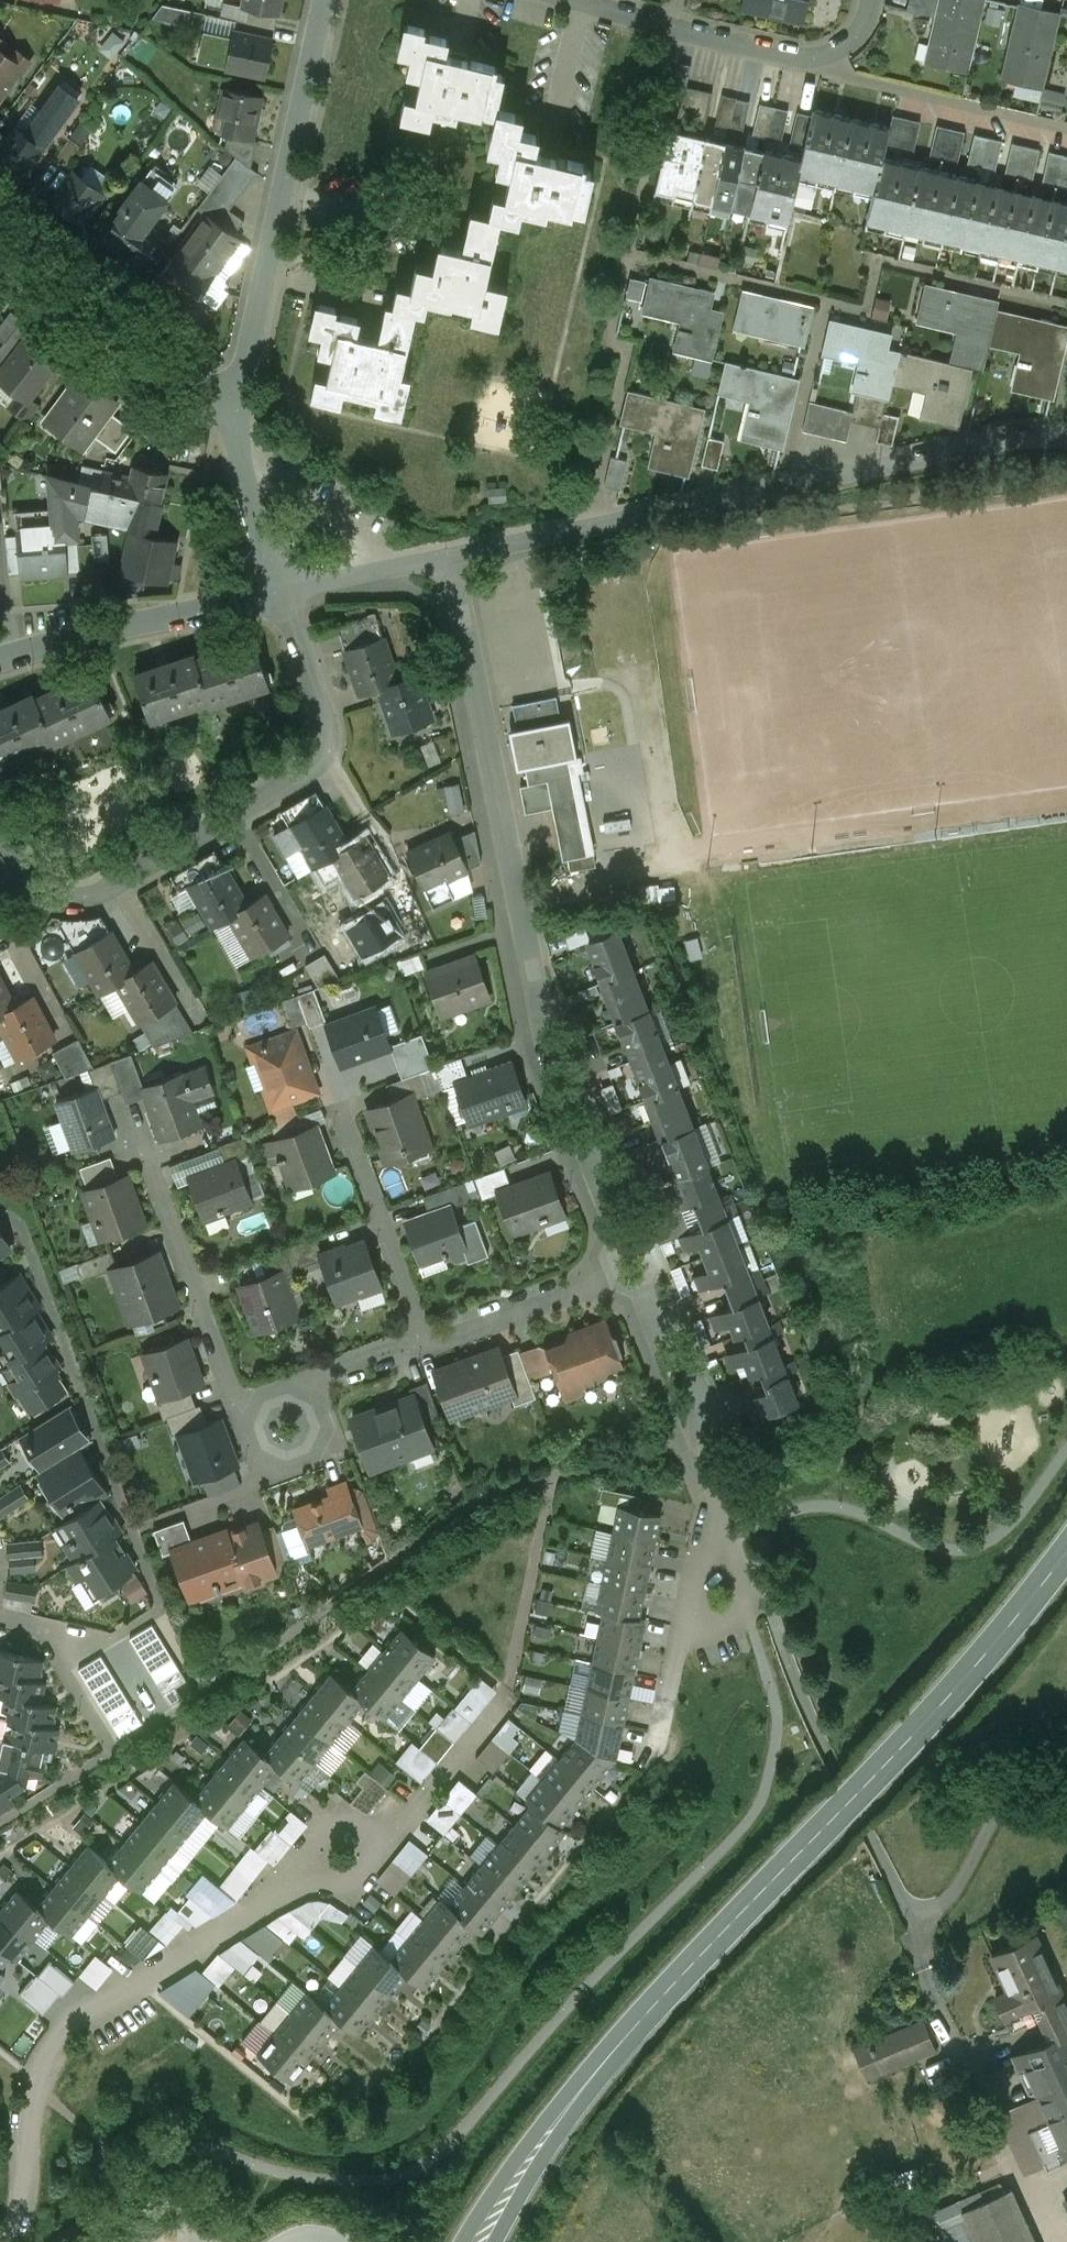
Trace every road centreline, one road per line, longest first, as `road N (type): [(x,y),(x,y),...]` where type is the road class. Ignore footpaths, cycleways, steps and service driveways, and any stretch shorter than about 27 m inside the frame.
road 1 (secondary): [(479,2241),(531,2157),(618,2046),(975,1665),(1066,1543)]
road 2 (residential): [(452,556),(558,1055),(641,1259)]
road 3 (residential): [(1066,437),(1018,437),(452,556)]
road 4 (residential): [(284,590),(332,715),(329,742),(315,763),(107,885),(68,893),(39,878),(0,810)]
road 5 (residential): [(320,1874),(137,1981),(58,2049),(32,2101),(12,2241)]
road 6 (residential): [(325,0),(230,422)]
road 7 (residential): [(582,0),(806,59),(845,46),(870,0)]
road 8 (residential): [(641,1259),(690,1381),(694,1434),(716,1494),(720,1565)]
road 9 (residential): [(140,1121),(239,1398)]
road 10 (residential): [(284,590),(0,659)]
road 11 (residential): [(0,248),(230,422)]
road 12 (residential): [(348,1113),(433,1339)]
road 13 (residential): [(641,1259),(433,1339)]
road 14 (residential): [(509,1693),(398,1830),(370,1845)]
road 15 (residential): [(230,422),(284,590)]
road 16 (residential): [(452,556),(284,590)]
road 17 (residential): [(692,1596),(656,1752)]
road 18 (residential): [(269,1474),(343,1445),(320,1374)]
road 19 (residential): [(692,1596),(714,1622),(742,1615),(750,1597),(746,1578),(720,1565)]

